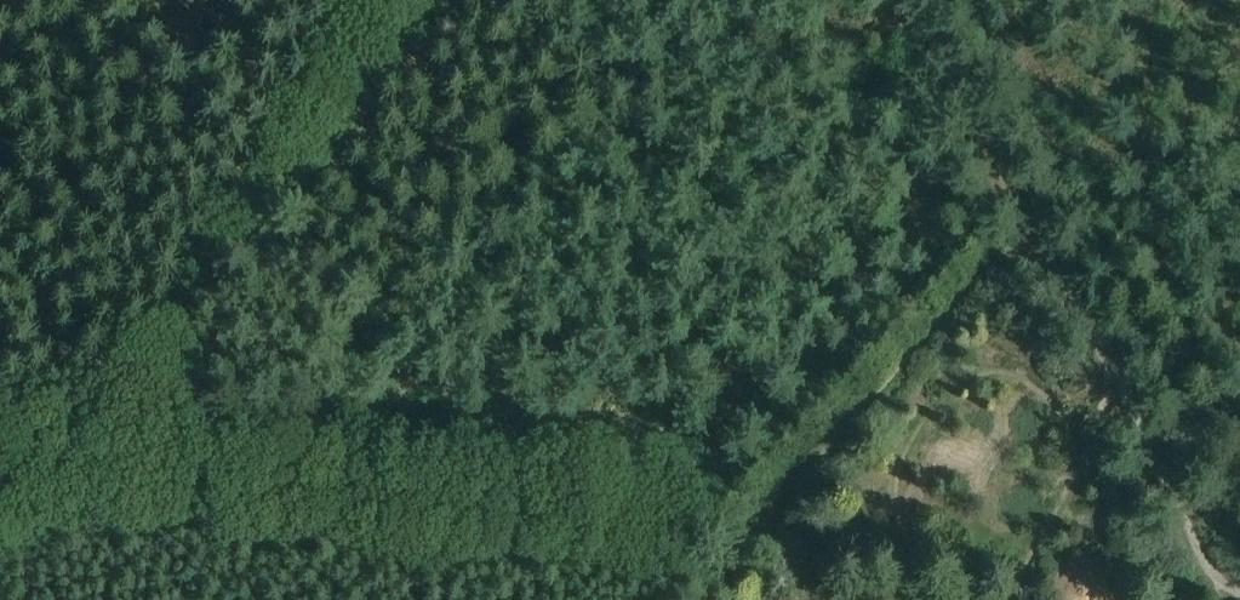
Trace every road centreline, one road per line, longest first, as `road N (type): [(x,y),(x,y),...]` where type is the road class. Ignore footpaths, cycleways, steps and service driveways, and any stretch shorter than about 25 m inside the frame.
road 1 (track): [(0,463),(731,554),(1023,225)]
road 2 (track): [(898,0),(1207,563),(1222,587),(1239,594)]
road 3 (track): [(374,0),(81,470)]

